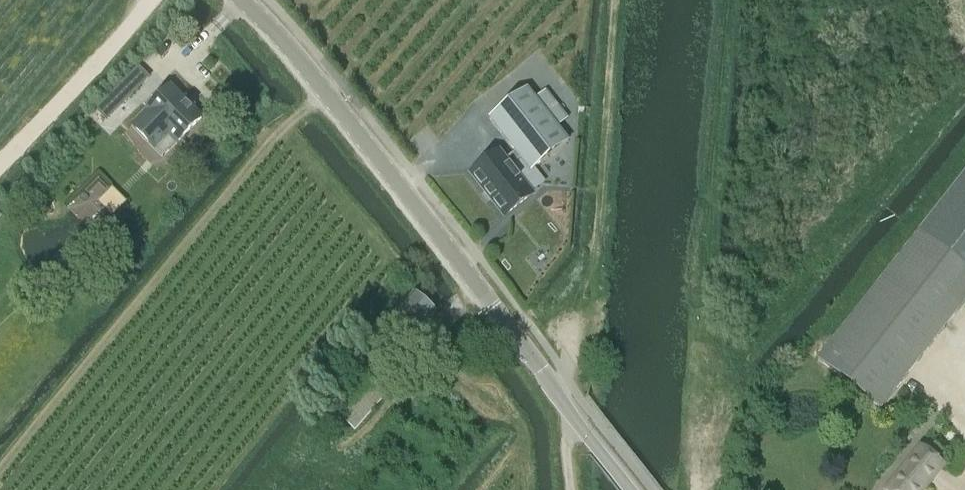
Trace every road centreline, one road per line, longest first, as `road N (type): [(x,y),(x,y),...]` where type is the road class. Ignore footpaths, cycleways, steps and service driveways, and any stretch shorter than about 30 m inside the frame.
road 1 (tertiary): [(635,489),(277,36),(240,0)]
road 2 (track): [(0,164),(153,0)]

